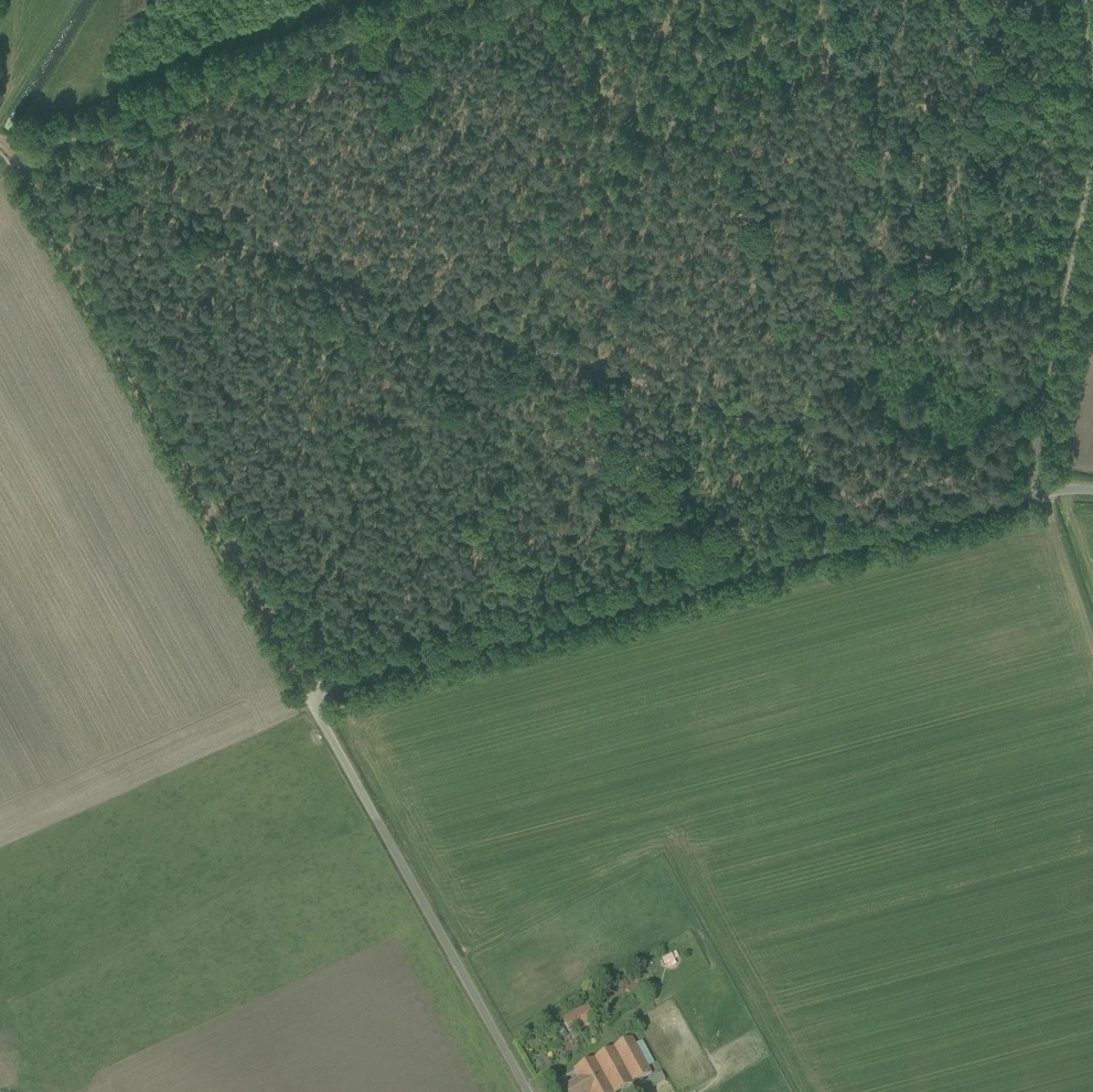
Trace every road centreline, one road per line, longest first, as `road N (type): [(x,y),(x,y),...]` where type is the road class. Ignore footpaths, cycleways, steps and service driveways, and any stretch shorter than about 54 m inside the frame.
road 1 (unclassified): [(306,688),(1045,490)]
road 2 (track): [(13,157),(638,379)]
road 3 (track): [(13,157),(306,688)]
road 4 (unclassified): [(306,688),(529,1091)]
road 5 (track): [(440,0),(13,157)]
road 6 (track): [(638,379),(1025,471),(1045,490)]
road 7 (track): [(1025,471),(1092,136)]

